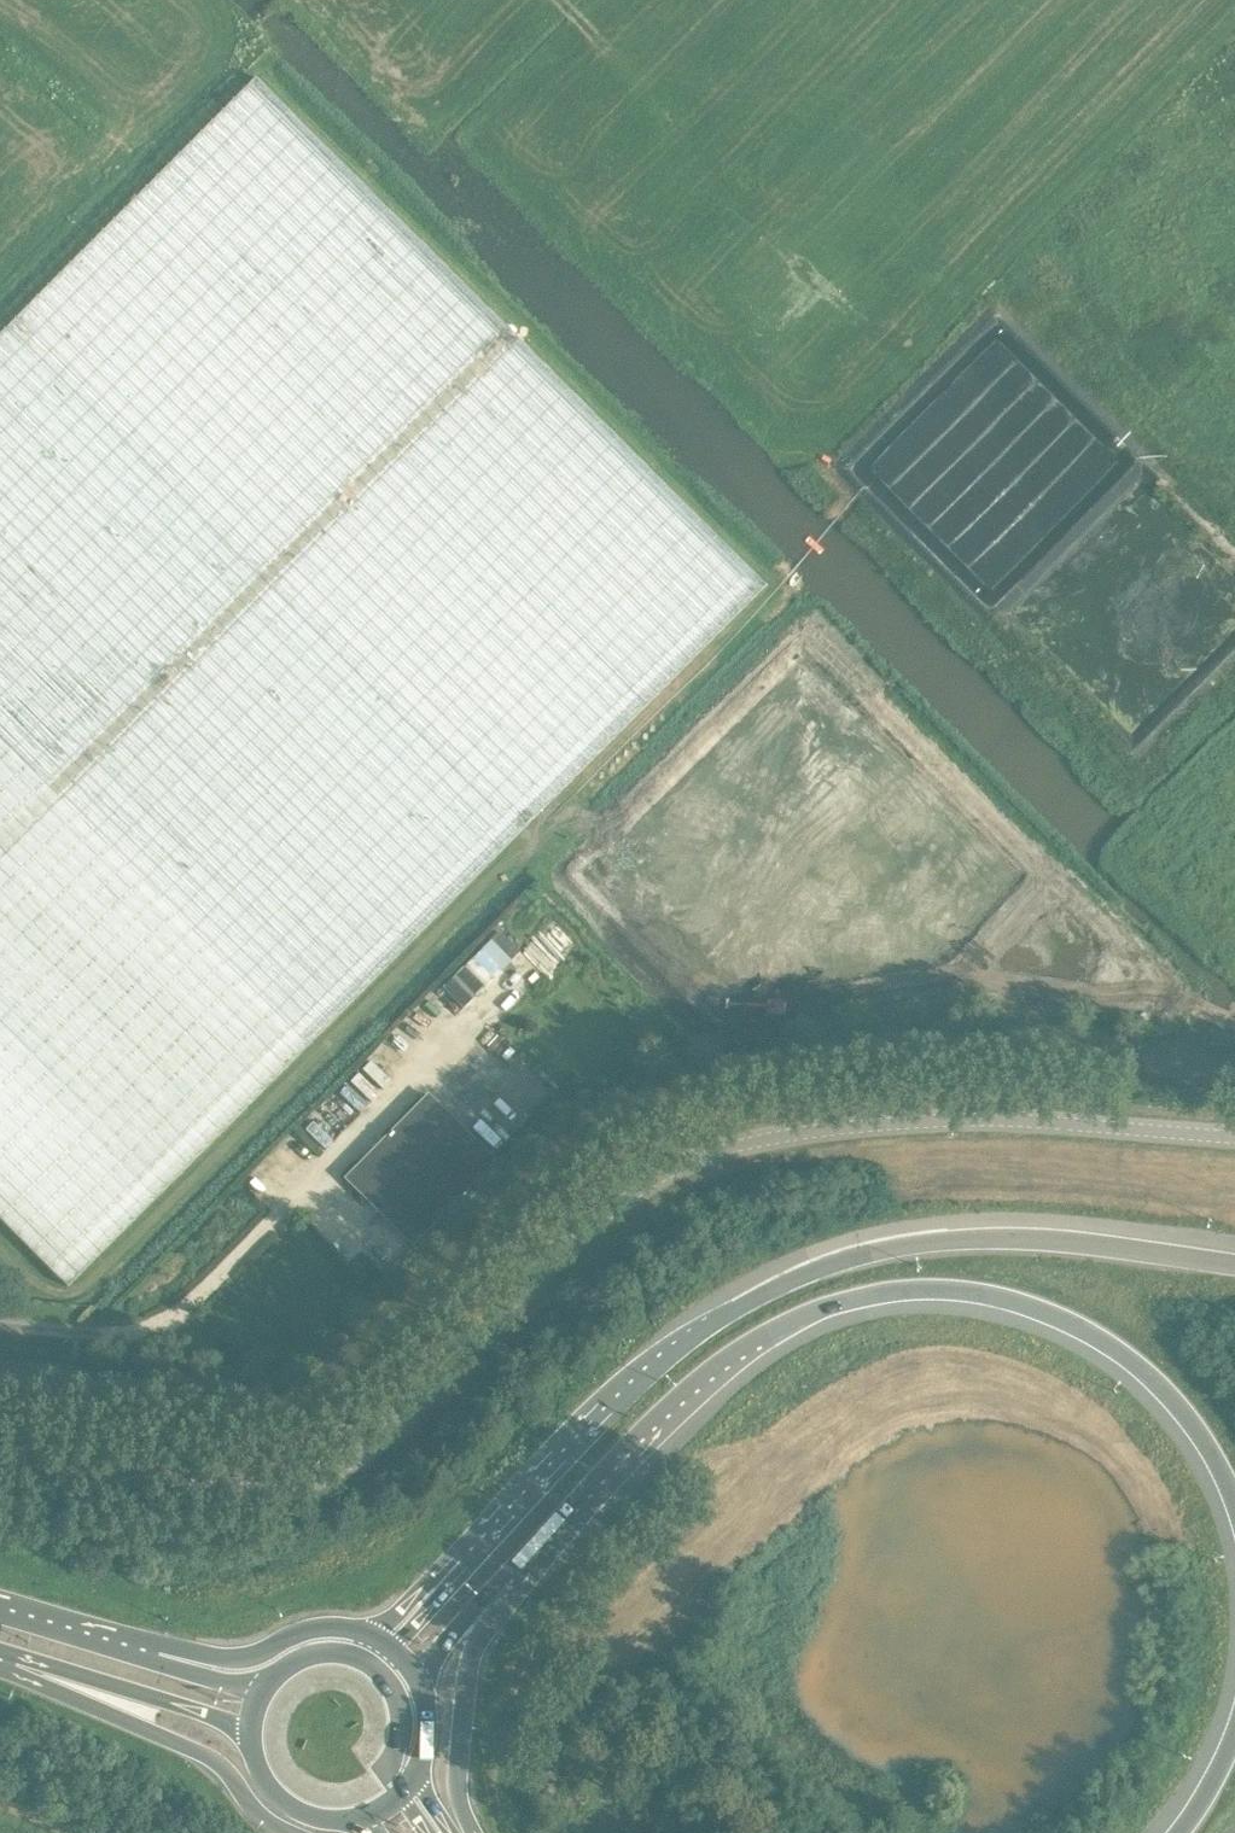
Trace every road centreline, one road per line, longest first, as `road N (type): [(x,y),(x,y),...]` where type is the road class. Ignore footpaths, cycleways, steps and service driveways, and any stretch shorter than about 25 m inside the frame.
road 1 (unclassified): [(0,1465),(203,1488),(292,1486),(336,1471),(376,1442),(615,1203),(684,1161),(724,1149),(949,1121),(1234,1136)]
road 2 (motorway): [(492,1588),(694,1382),(803,1316),(886,1293),(968,1293),(1019,1304),(1113,1349),(1188,1417),(1234,1500)]
road 3 (motorway): [(1234,1267),(1019,1241),(884,1251),(799,1276),(709,1325),(641,1380),(467,1565)]
road 4 (primary): [(19,1655),(211,1758),(281,1832)]
road 5 (motorway): [(463,1832),(456,1778),(467,1677),(492,1588)]
road 6 (primary): [(19,1655),(252,1733)]
road 7 (primary): [(364,1633),(310,1628),(262,1653),(157,1663)]
road 8 (primary): [(157,1663),(0,1615)]
road 9 (primary): [(252,1733),(258,1767),(291,1806),(323,1819),(358,1819)]
road 10 (primary): [(401,1793),(387,1766),(400,1708),(366,1660)]
road 11 (motorway): [(467,1565),(364,1633)]
road 12 (motorway): [(420,1685),(492,1588)]

